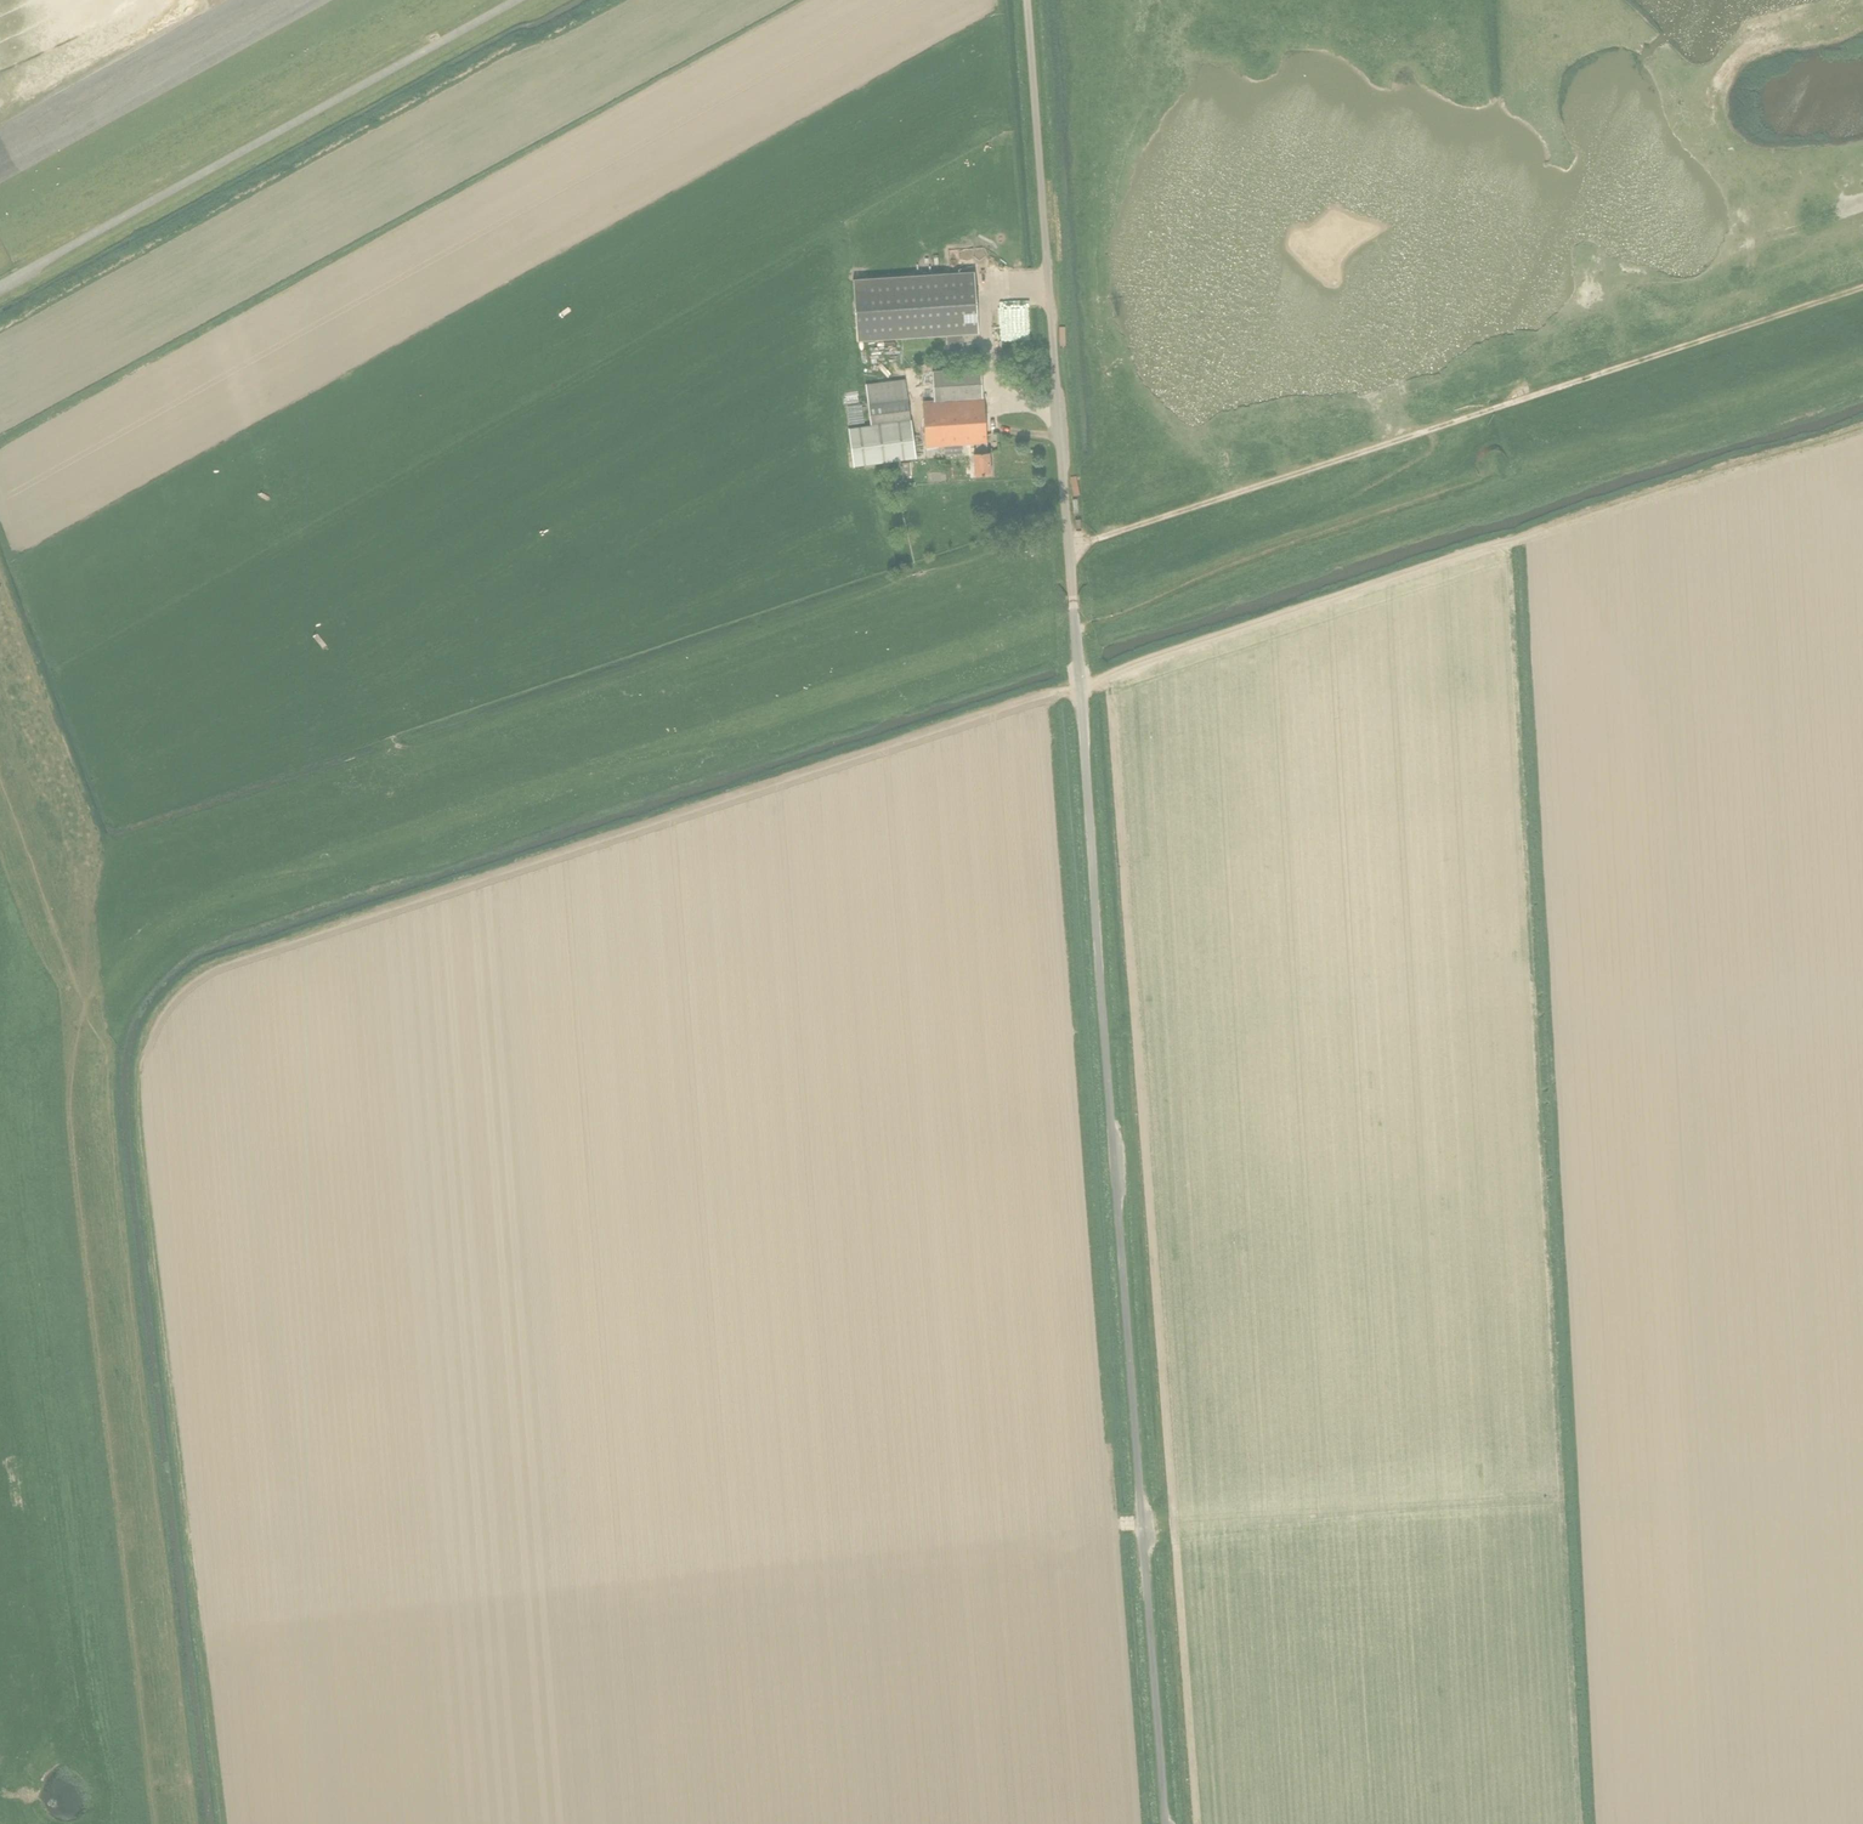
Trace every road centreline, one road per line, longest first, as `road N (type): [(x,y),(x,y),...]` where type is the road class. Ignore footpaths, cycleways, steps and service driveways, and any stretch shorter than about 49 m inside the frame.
road 1 (unclassified): [(1167,1823),(1027,0)]

